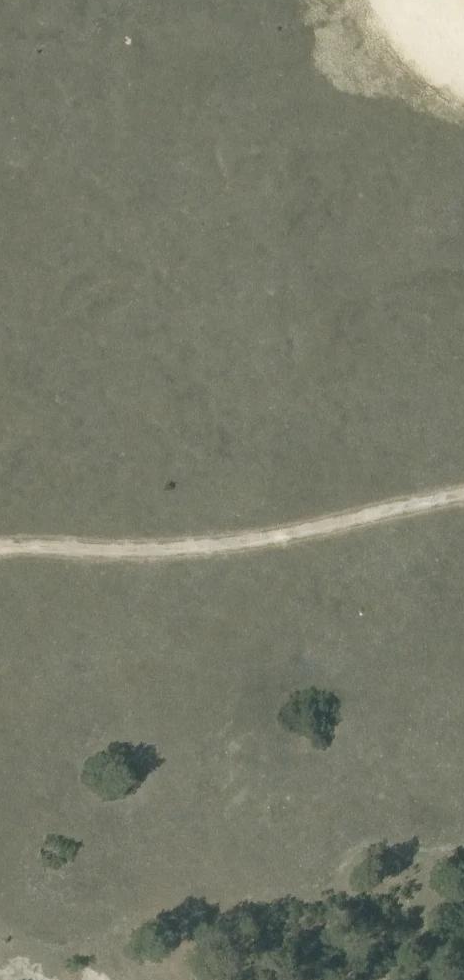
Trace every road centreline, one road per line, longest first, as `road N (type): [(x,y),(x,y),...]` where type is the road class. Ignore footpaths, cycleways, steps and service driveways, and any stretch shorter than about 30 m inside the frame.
road 1 (track): [(0,544),(239,537),(463,491)]

